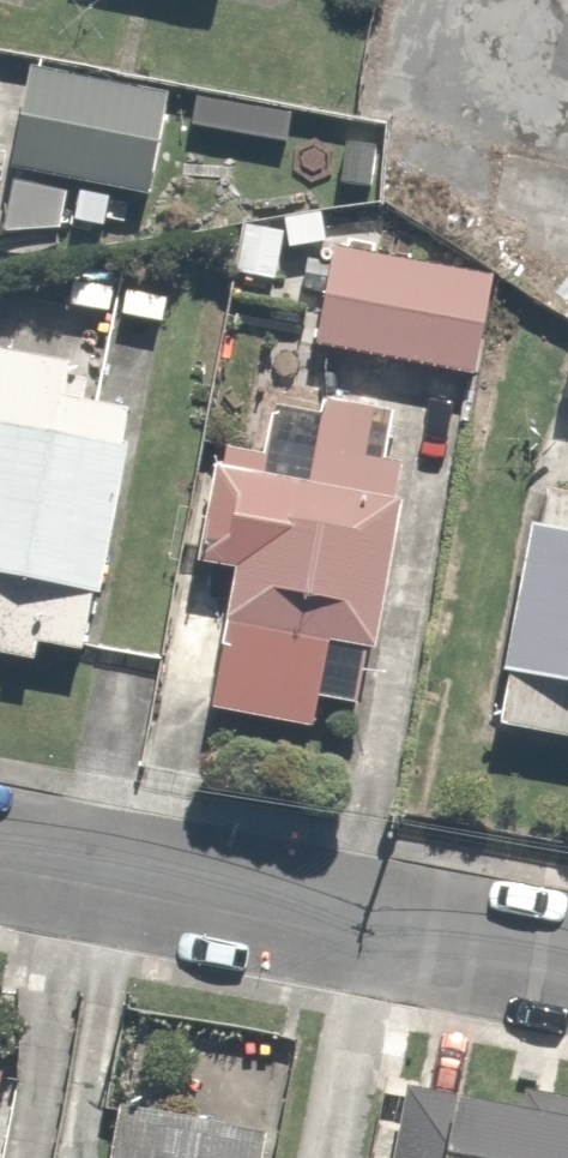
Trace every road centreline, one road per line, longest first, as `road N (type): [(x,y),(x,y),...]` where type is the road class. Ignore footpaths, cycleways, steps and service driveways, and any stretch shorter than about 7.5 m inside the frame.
road 1 (residential): [(567,963),(0,856)]

